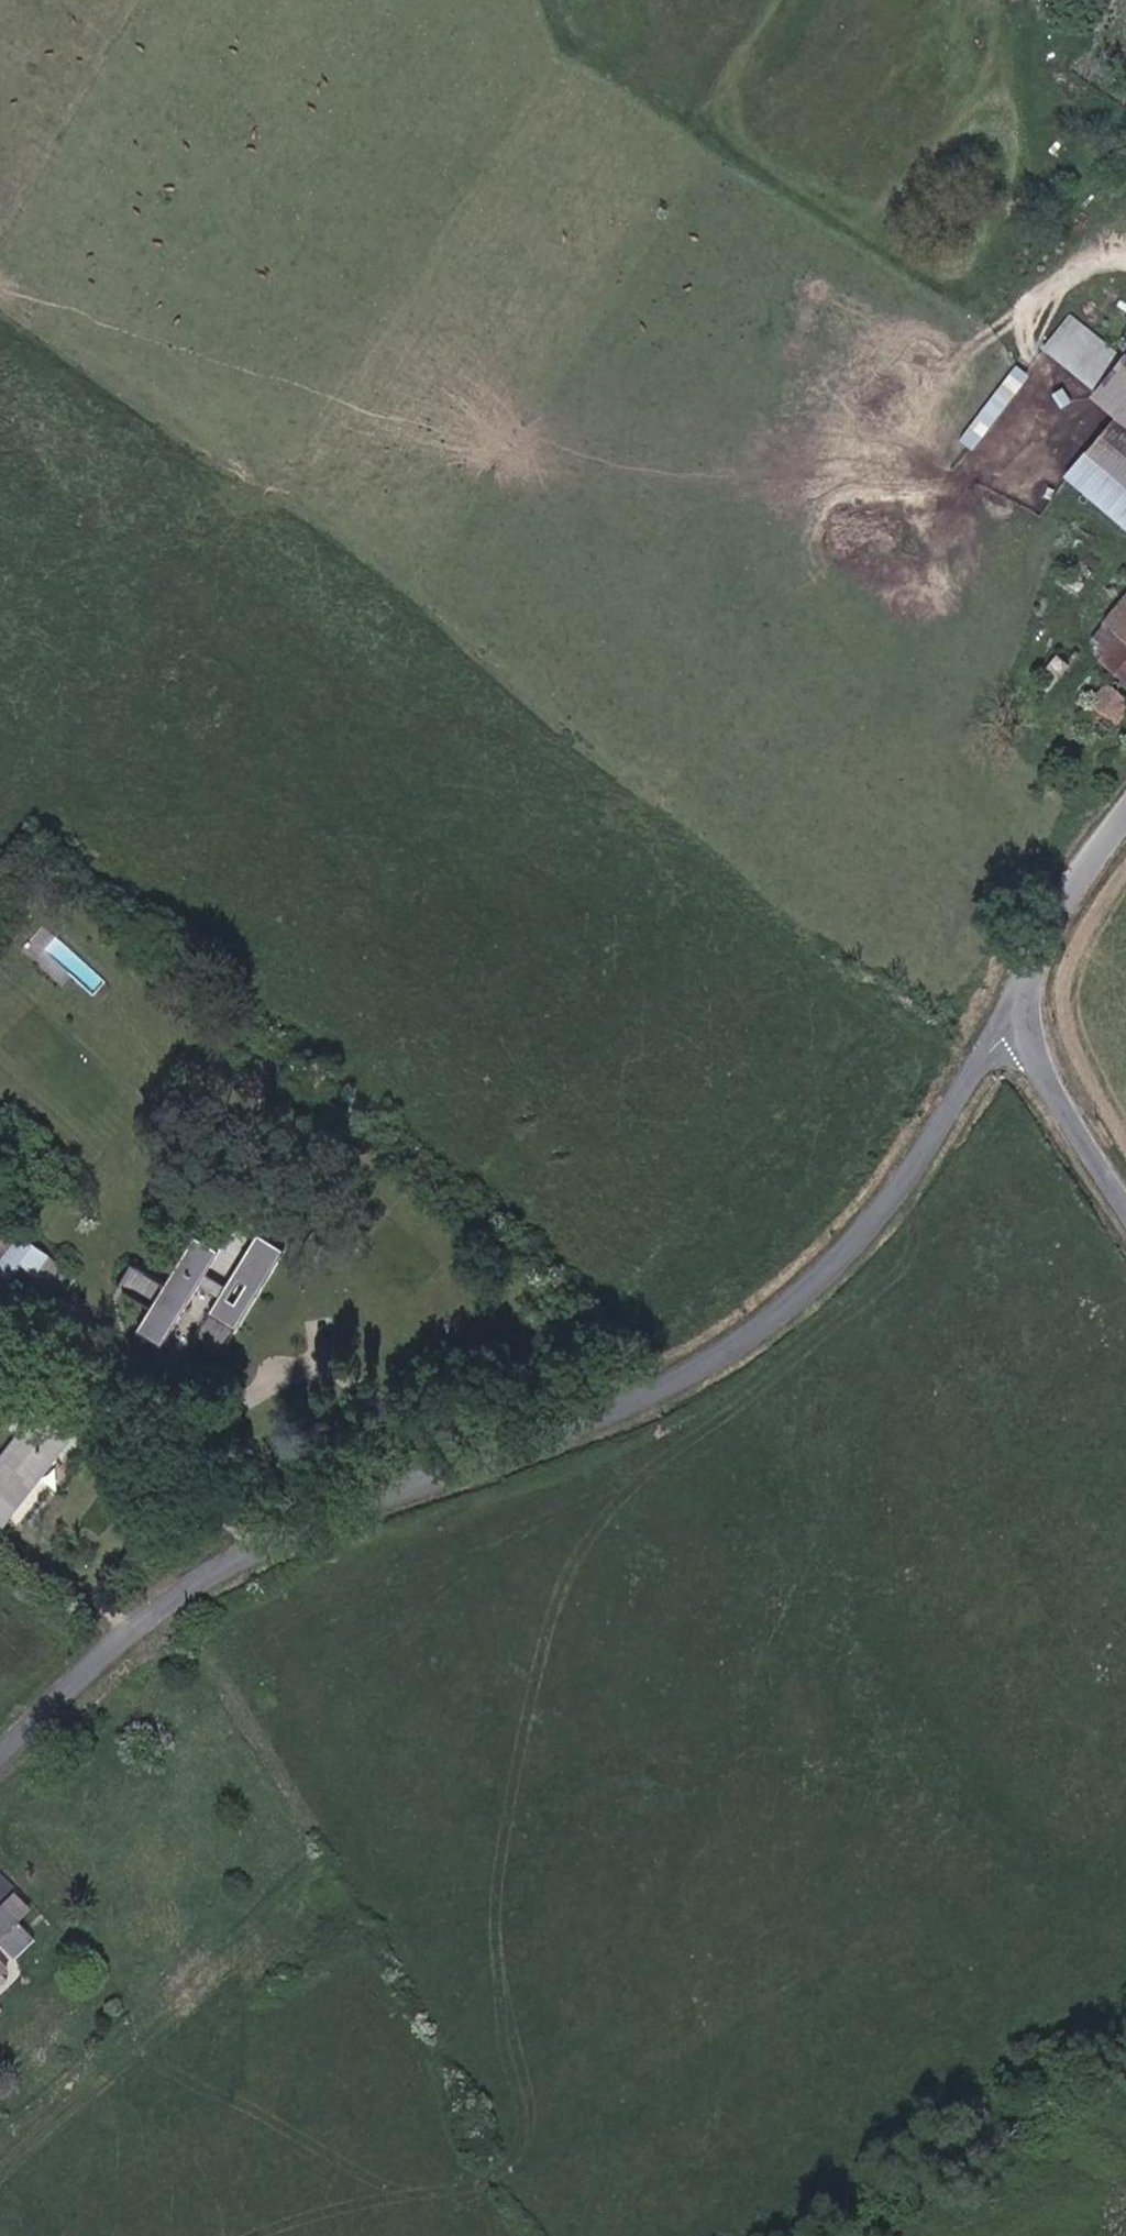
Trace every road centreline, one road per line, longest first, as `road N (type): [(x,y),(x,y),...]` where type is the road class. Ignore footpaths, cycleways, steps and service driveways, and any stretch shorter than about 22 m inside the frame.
road 1 (tertiary): [(1024,1026),(964,1082),(911,1169),(835,1263),(721,1355),(646,1394),(351,1508),(221,1569),(112,1648),(0,1760)]
road 2 (tertiary): [(1125,822),(1086,874),(1036,968),(1024,1026)]
road 3 (tertiary): [(1024,1026),(1043,1081),(1125,1203)]

